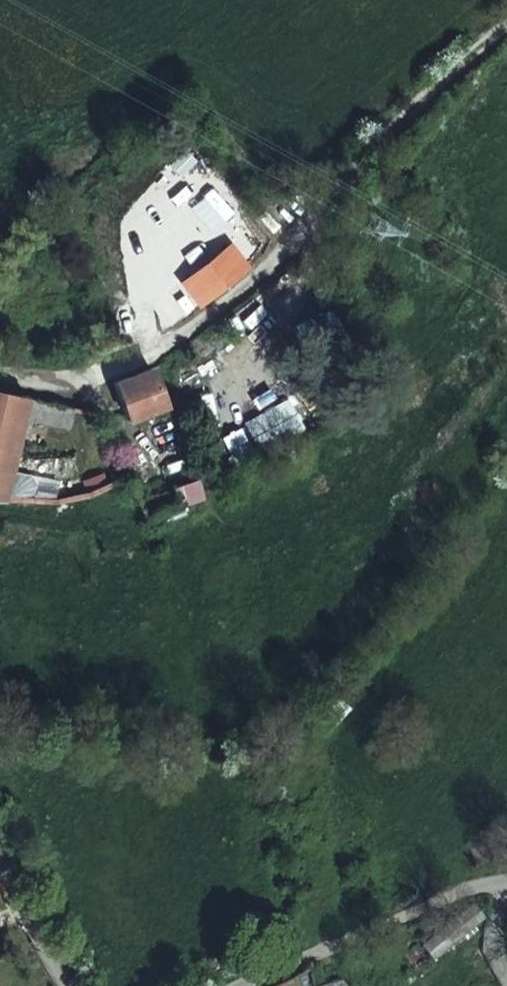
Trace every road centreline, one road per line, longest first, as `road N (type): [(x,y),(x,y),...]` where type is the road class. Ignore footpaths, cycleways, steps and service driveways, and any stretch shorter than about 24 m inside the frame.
road 1 (residential): [(303,220),(242,291),(187,336),(109,372),(0,372)]
road 2 (track): [(506,25),(303,220)]
road 3 (residential): [(255,985),(482,885),(506,883)]
road 4 (residential): [(0,871),(69,985)]

